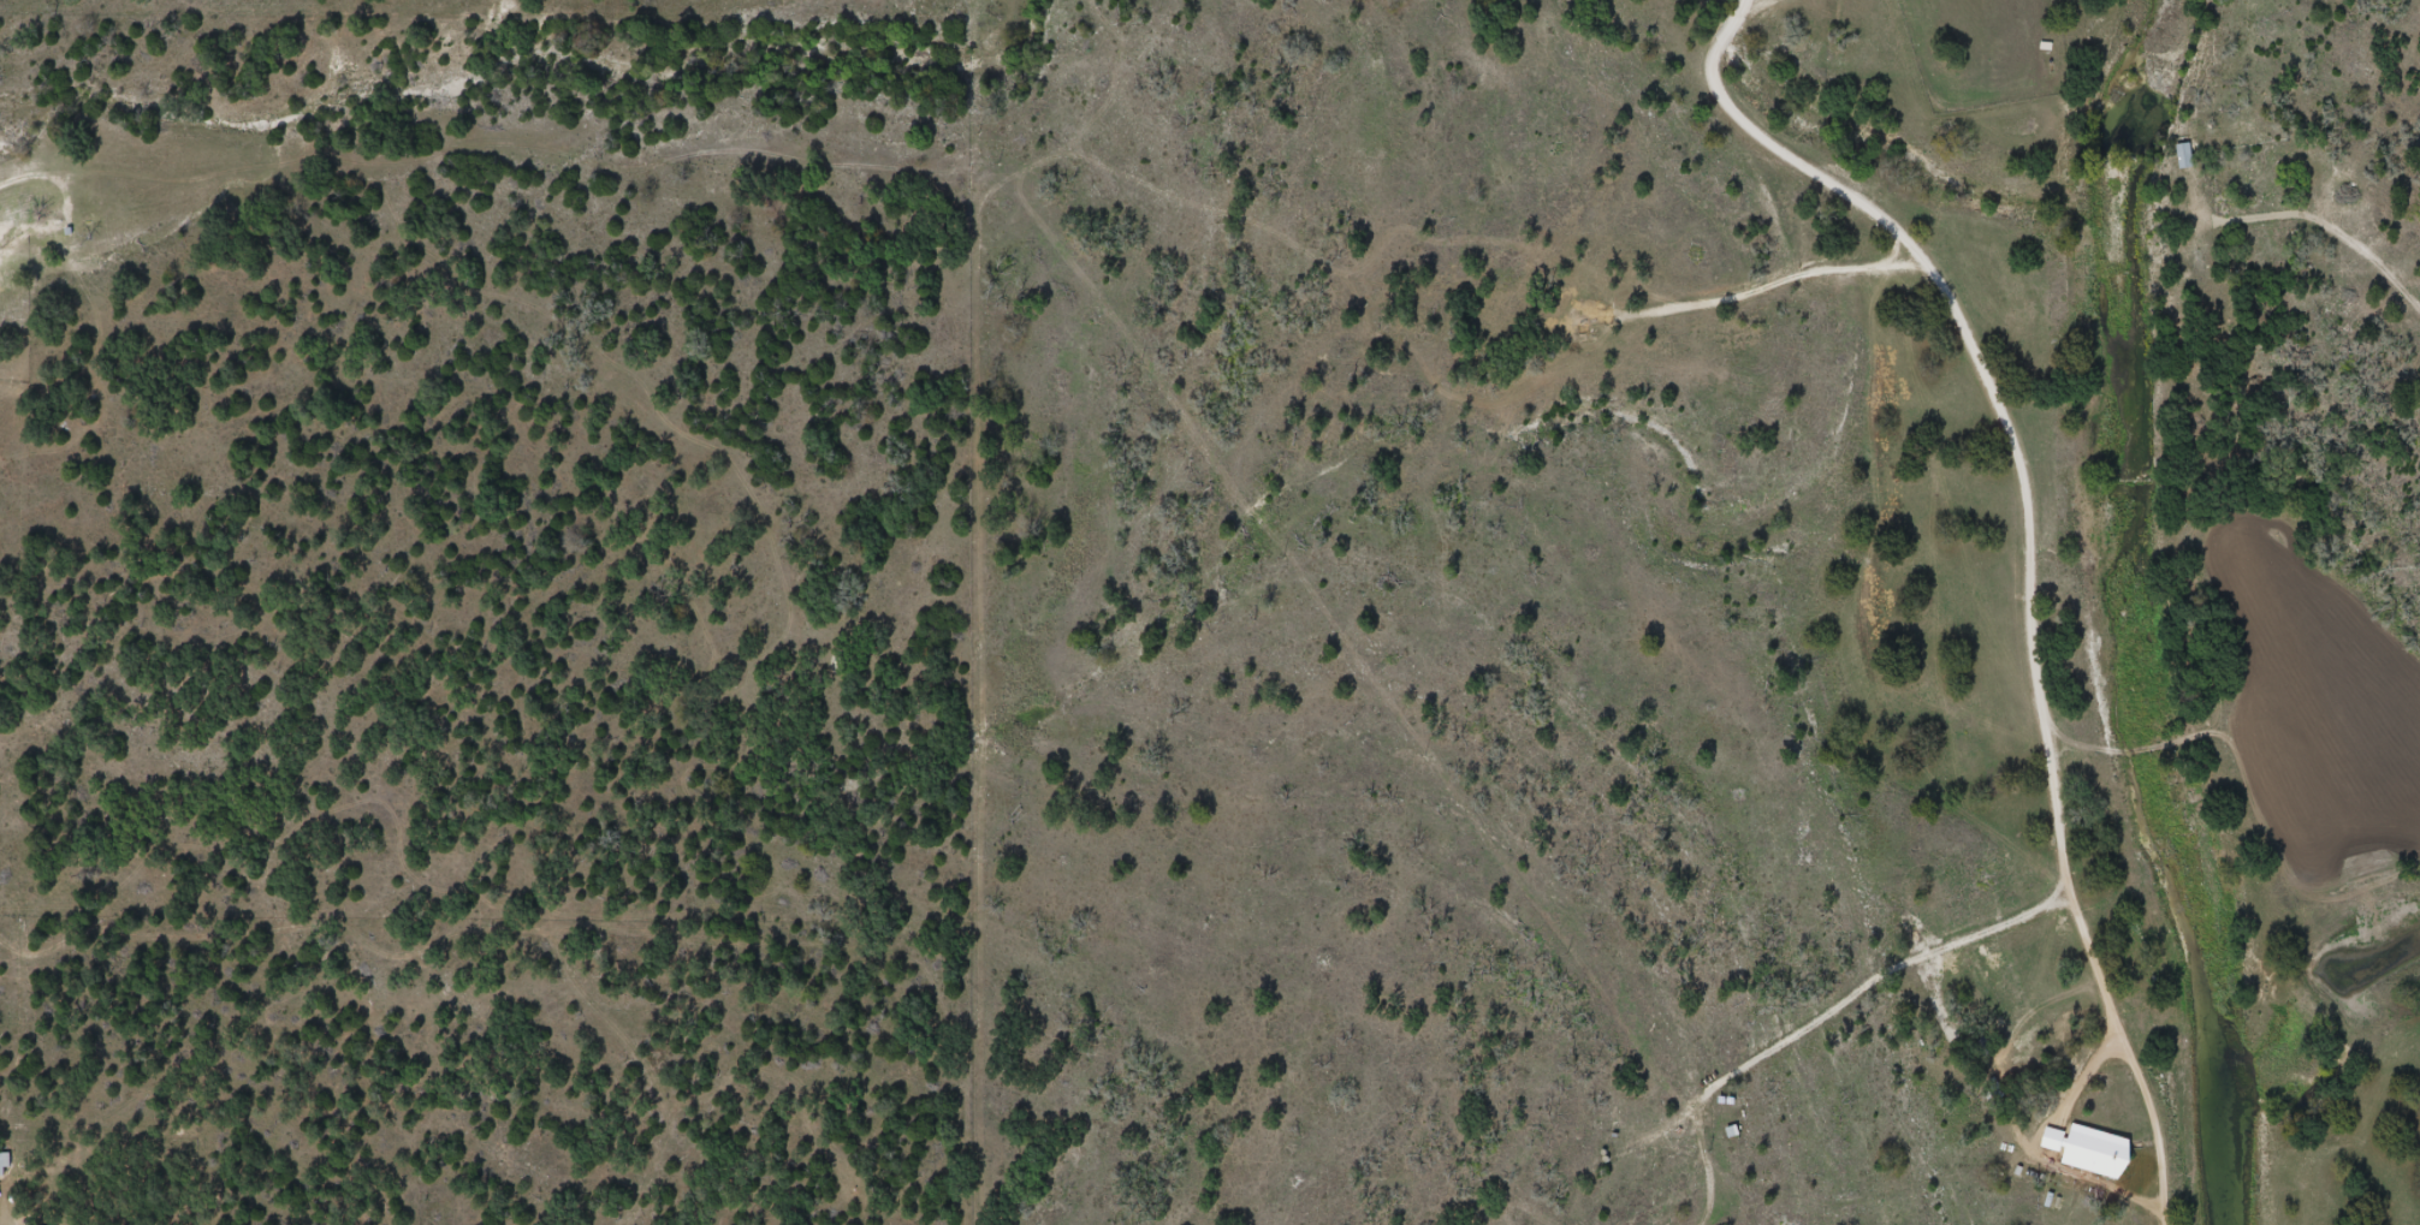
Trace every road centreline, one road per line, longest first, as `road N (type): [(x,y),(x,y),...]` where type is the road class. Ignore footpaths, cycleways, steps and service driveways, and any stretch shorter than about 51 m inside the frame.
road 1 (residential): [(4,1224),(18,999),(0,961)]

